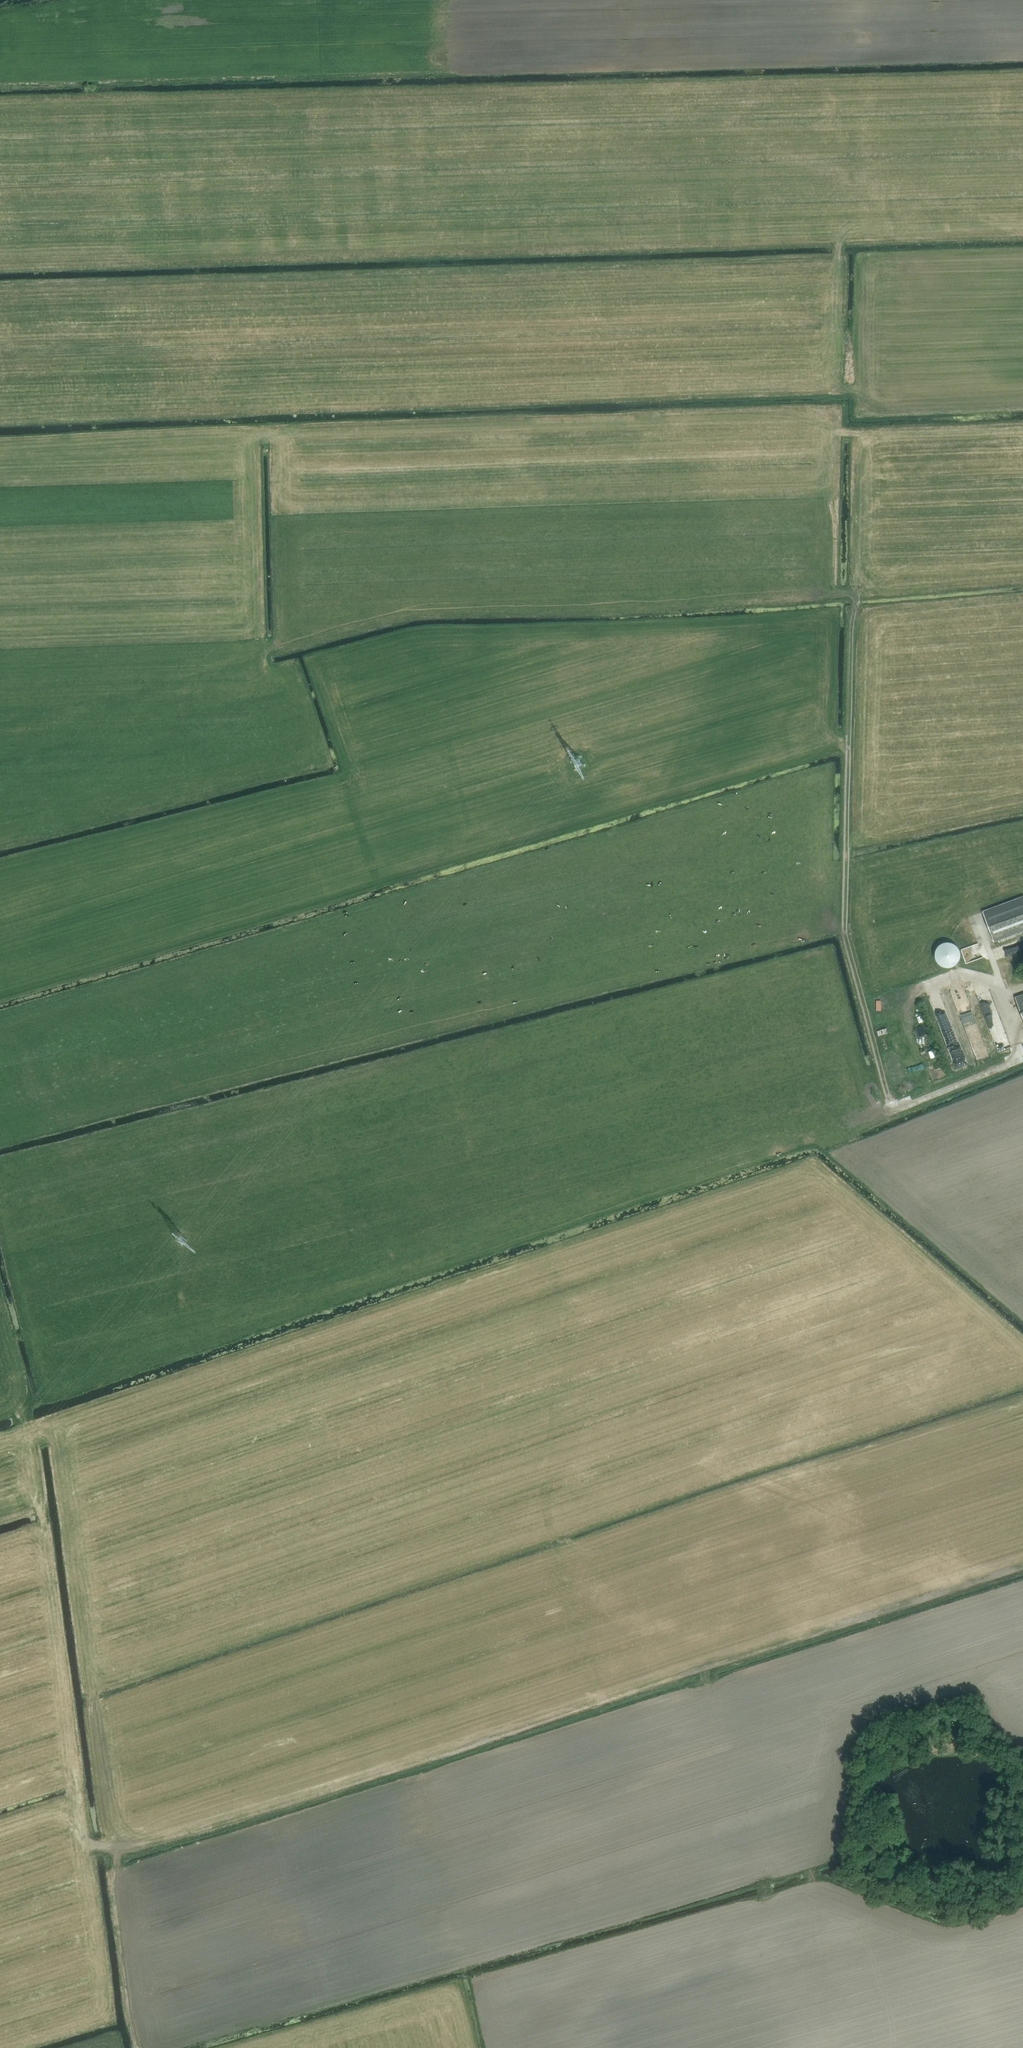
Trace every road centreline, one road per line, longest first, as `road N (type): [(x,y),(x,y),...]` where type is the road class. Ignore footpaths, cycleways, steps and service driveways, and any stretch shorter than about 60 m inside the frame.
road 1 (track): [(837,594),(855,601),(846,937),(888,1098),(907,1104),(1014,1058),(1021,1037)]
road 2 (track): [(1022,1036),(977,919)]

